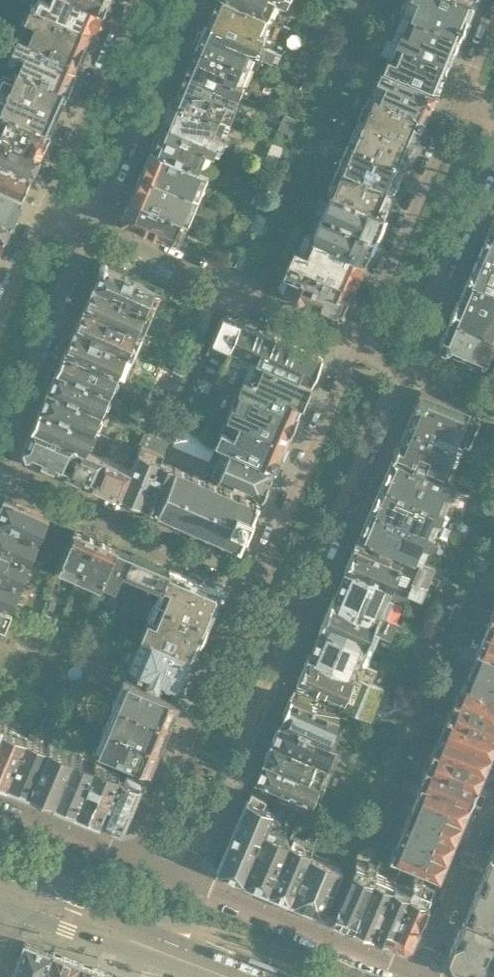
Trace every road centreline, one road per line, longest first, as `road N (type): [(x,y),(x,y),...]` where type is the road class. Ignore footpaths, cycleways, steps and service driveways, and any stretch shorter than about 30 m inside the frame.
road 1 (residential): [(256,579),(137,861)]
road 2 (residential): [(182,879),(301,598)]
road 3 (residential): [(90,223),(354,346)]
road 4 (residential): [(0,475),(54,502),(103,509),(256,579)]
road 5 (residential): [(461,99),(354,346)]
road 6 (residential): [(301,598),(401,360)]
road 7 (residential): [(419,973),(182,879)]
road 8 (residential): [(354,346),(256,579)]
road 9 (residential): [(90,223),(187,0)]
road 10 (residential): [(401,360),(493,144)]
road 11 (residential): [(0,426),(90,223)]
road 12 (residential): [(134,0),(45,203)]
road 13 (residential): [(493,794),(419,973)]
road 14 (tertiary): [(20,912),(99,940),(182,947)]
road 15 (tertiary): [(182,947),(30,885)]
road 16 (residential): [(137,861),(0,807)]

